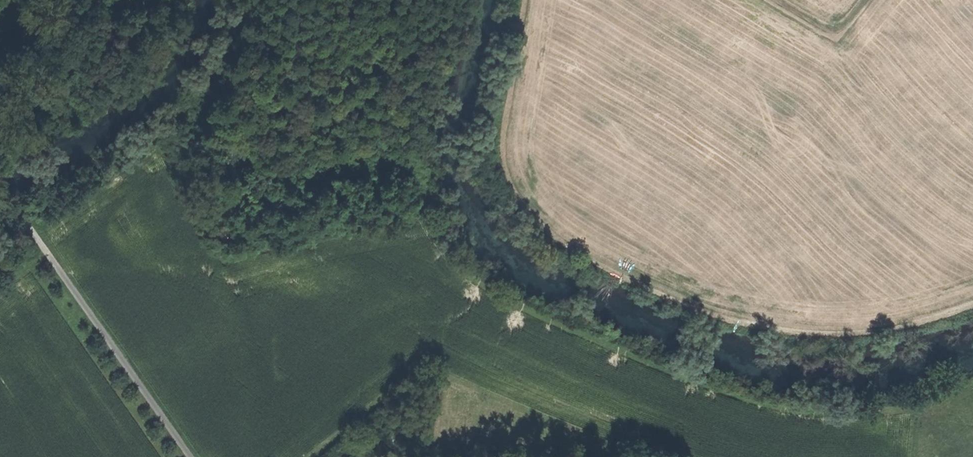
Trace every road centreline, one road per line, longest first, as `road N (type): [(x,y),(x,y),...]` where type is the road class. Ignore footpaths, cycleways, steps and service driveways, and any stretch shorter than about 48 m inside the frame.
road 1 (track): [(0,181),(184,456)]

